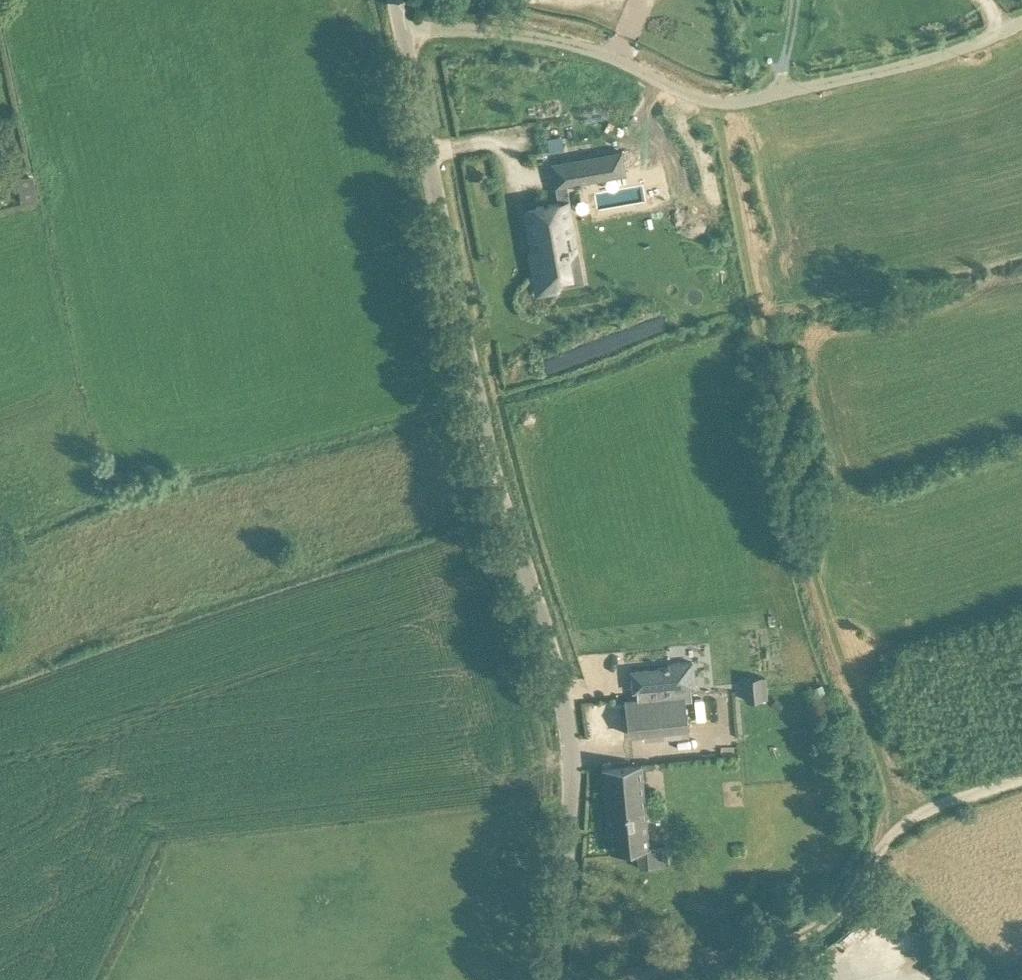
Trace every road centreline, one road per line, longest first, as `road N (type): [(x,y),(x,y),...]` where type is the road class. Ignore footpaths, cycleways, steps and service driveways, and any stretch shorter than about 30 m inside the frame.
road 1 (unclassified): [(545,979),(567,837),(571,739),(464,335),(401,27)]
road 2 (track): [(897,813),(805,476),(727,103)]
road 3 (residential): [(1021,22),(906,66),(727,103),(572,46),(401,27)]
road 4 (track): [(897,813),(855,909),(614,979)]
road 5 (track): [(1021,774),(897,813)]

